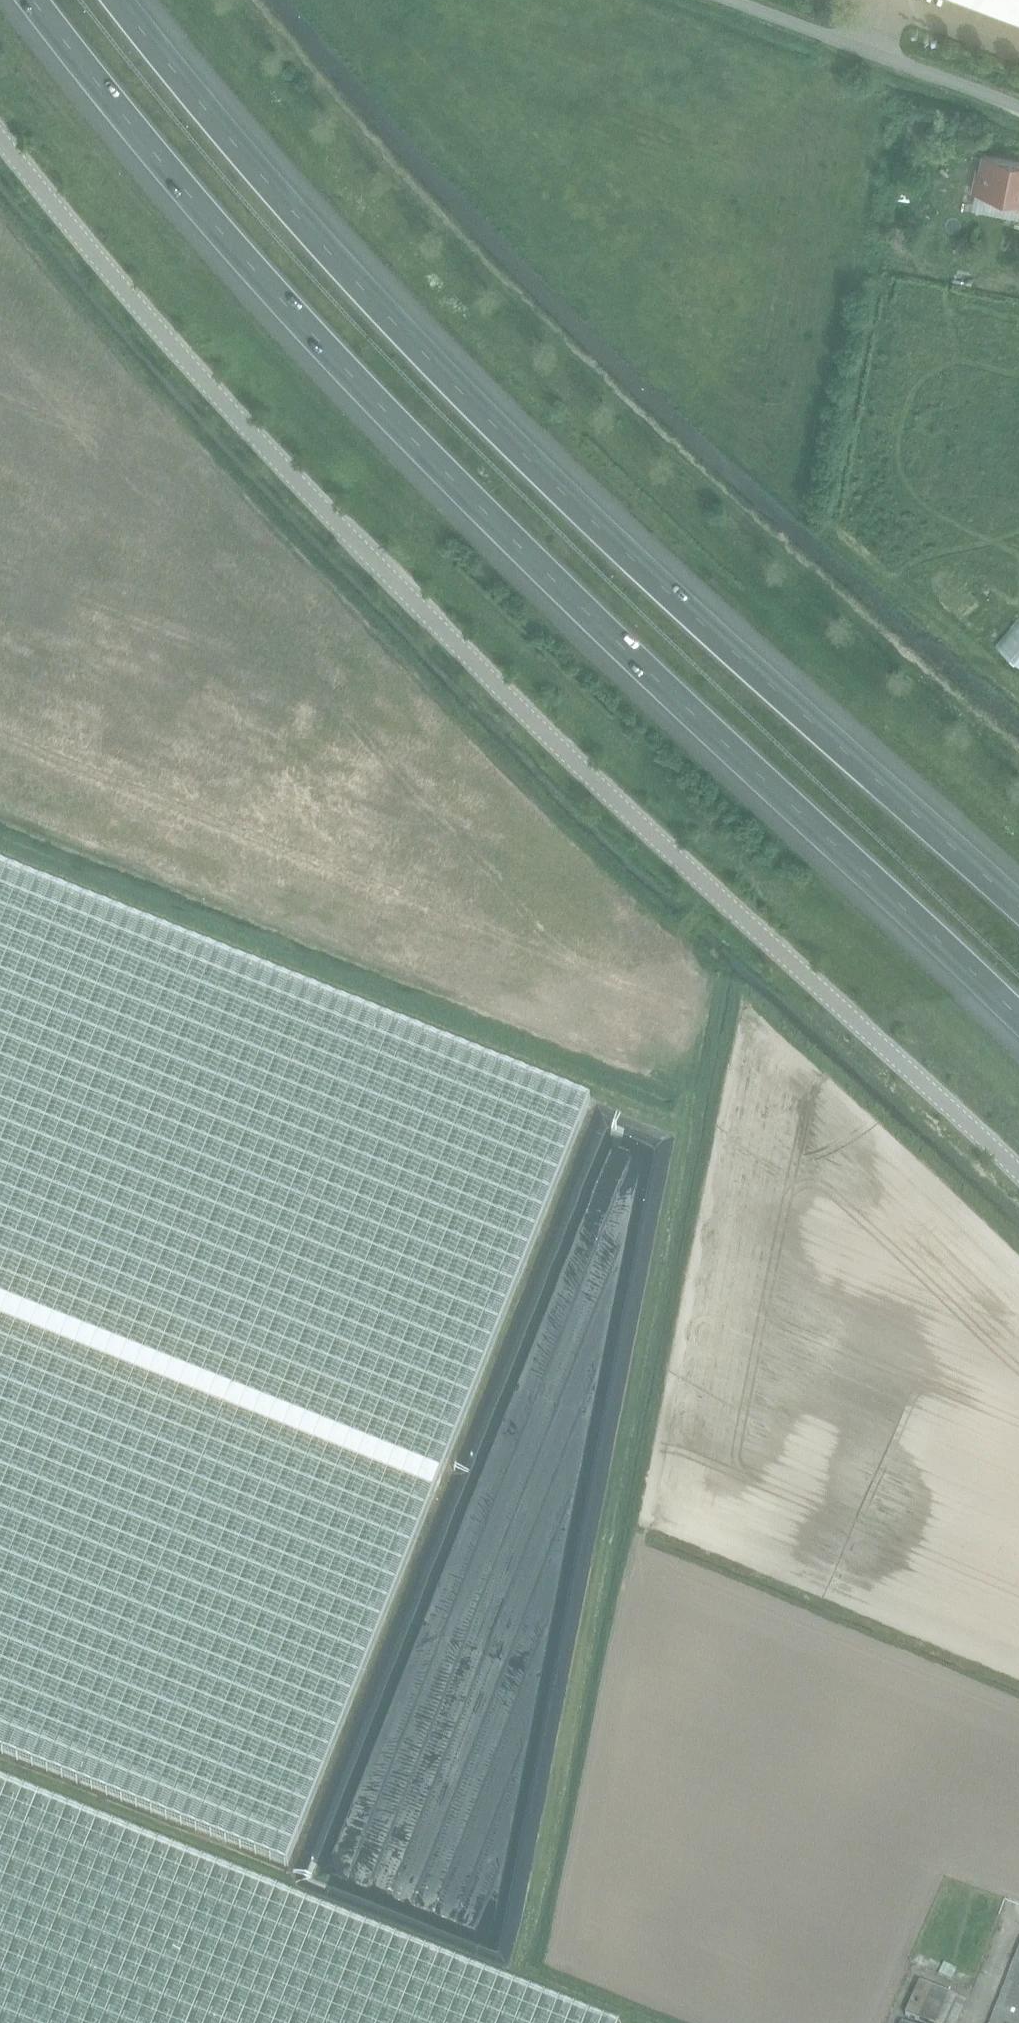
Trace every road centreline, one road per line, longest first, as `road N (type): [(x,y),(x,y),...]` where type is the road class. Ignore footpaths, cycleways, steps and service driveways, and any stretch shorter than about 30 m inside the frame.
road 1 (unclassified): [(1018,1172),(555,744),(323,508),(91,251),(0,136)]
road 2 (motorway): [(35,0),(160,161),(477,504),(1018,1020)]
road 3 (motorway): [(1018,911),(522,453),(355,282),(121,0)]
road 4 (unclassified): [(1018,108),(730,0)]

